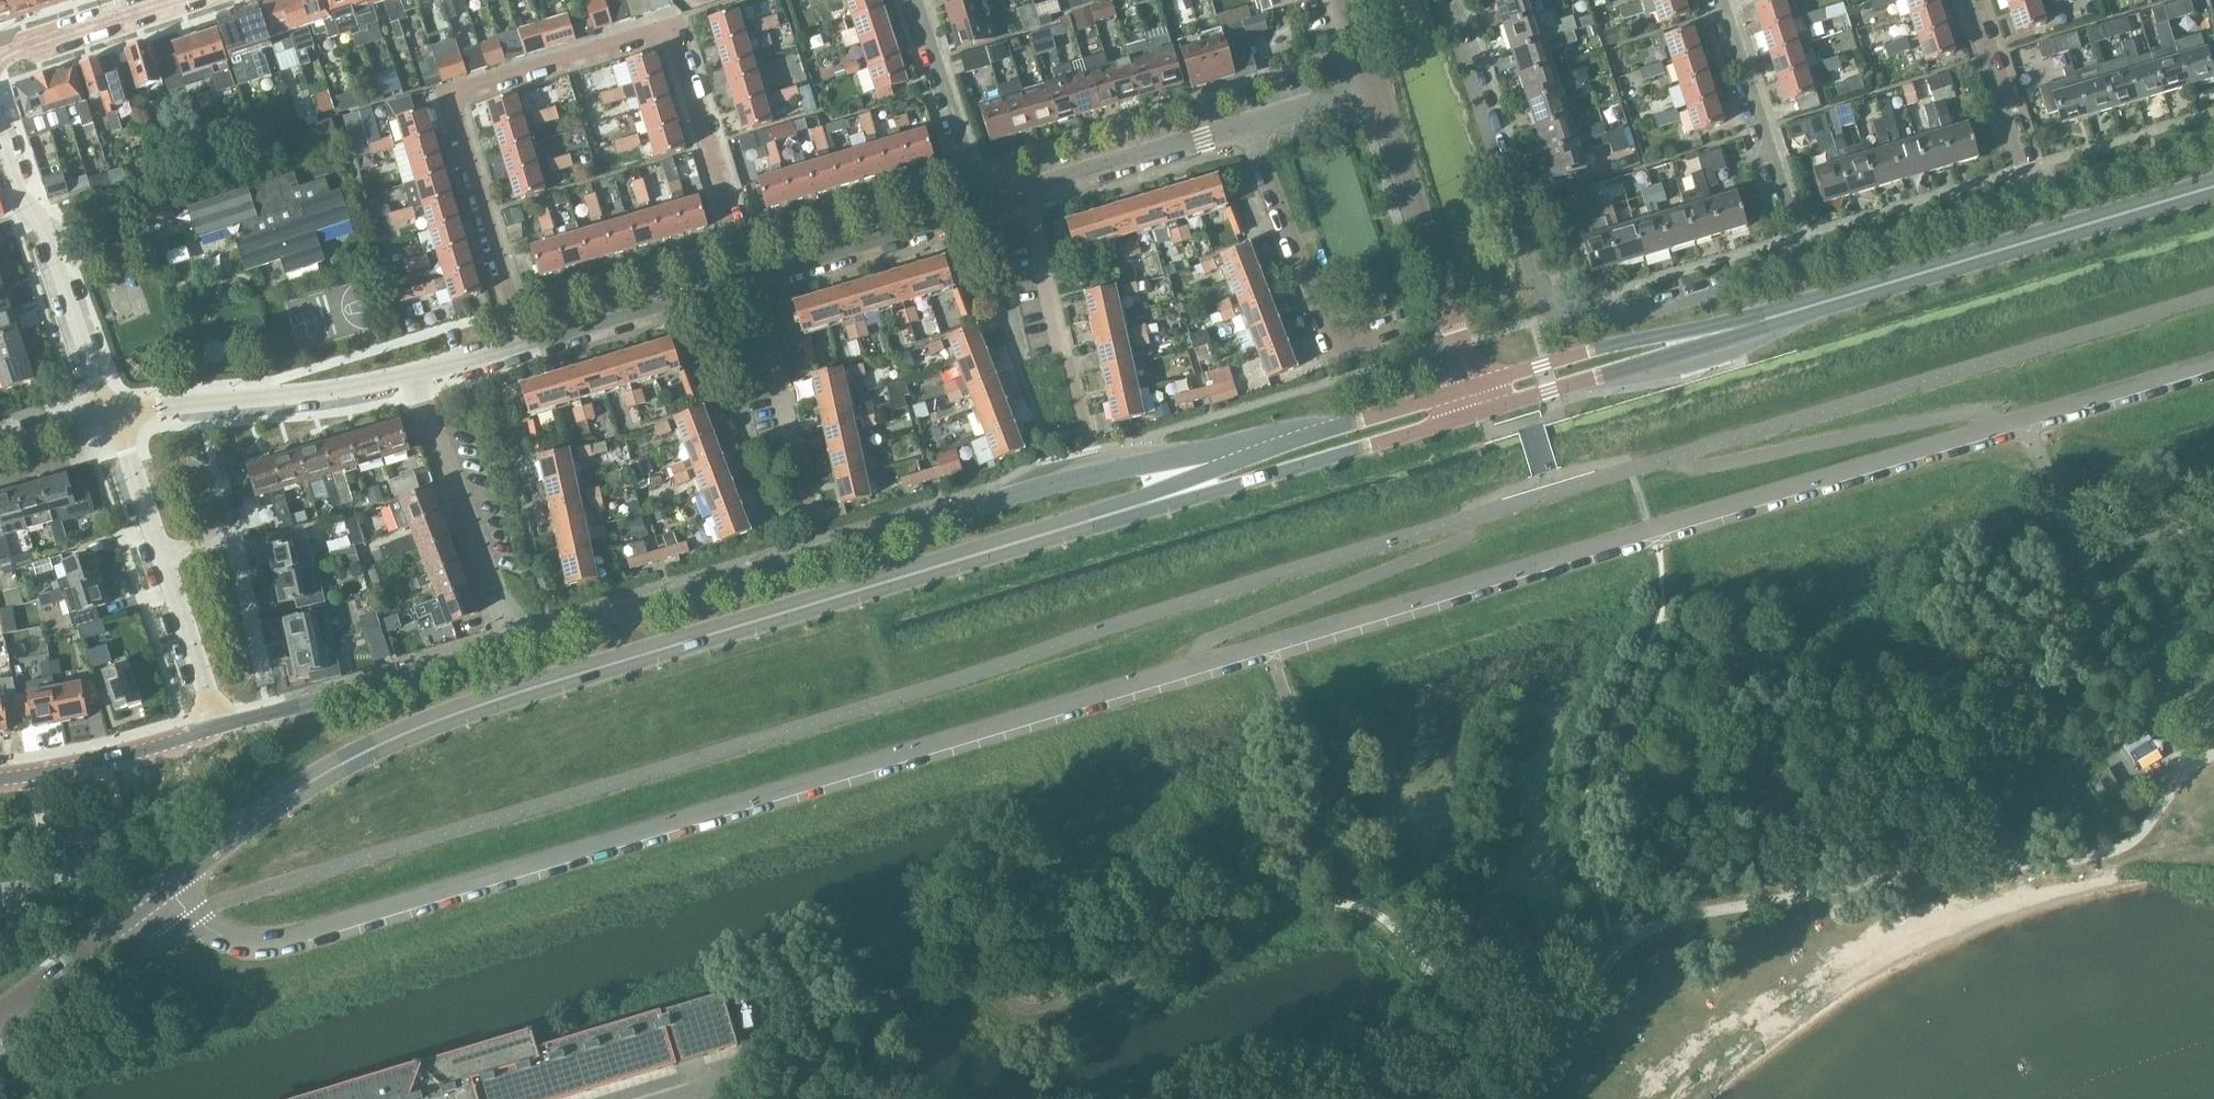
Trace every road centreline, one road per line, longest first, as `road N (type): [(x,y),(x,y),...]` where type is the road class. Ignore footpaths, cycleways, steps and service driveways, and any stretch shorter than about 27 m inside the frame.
road 1 (residential): [(166,886),(193,919),(224,936),(268,940),(304,932),(2213,362)]
road 2 (tertiary): [(166,886),(300,790),(410,732),(1109,515)]
road 3 (residential): [(752,274),(679,47),(668,35),(648,34),(464,90),(455,102),(524,342)]
road 4 (tertiary): [(1200,467),(1116,470),(1017,493),(516,642)]
road 5 (residential): [(1806,262),(1657,305),(1582,318),(1553,314),(1447,0)]
road 6 (tertiary): [(1862,294),(1630,343),(1473,389)]
road 7 (tertiary): [(1481,411),(1862,294)]
road 8 (tertiary): [(1109,515),(1481,411)]
road 9 (tertiary): [(1862,294),(2213,192)]
road 10 (residential): [(214,727),(123,439),(106,413)]
road 11 (residential): [(1473,389),(1374,90)]
road 12 (tertiary): [(516,642),(214,727)]
road 13 (residential): [(106,413),(350,390),(411,376)]
road 14 (residential): [(106,413),(0,129)]
road 15 (residential): [(516,642),(411,376)]
road 16 (tertiary): [(1473,389),(1200,467)]
road 17 (residential): [(1375,330),(1333,345),(1246,126)]
road 18 (residential): [(1721,0),(1806,262)]
road 19 (residential): [(524,342),(752,274)]
road 20 (residential): [(752,274),(978,206)]
road 21 (residential): [(1806,262),(2032,202)]
road 22 (residential): [(1026,192),(1246,126)]
road 23 (tertiary): [(214,727),(102,761),(0,778)]
road 24 (residential): [(978,206),(914,0)]
road 25 (residential): [(2032,202),(1969,0)]
road 26 (residential): [(0,1013),(166,886)]
road 27 (residential): [(2032,202),(2213,143)]
road 28 (residential): [(0,61),(173,0)]
road 29 (residential): [(1065,343),(1026,192)]
road 30 (residential): [(787,425),(752,274)]
road 31 (residential): [(1246,126),(1374,90)]

